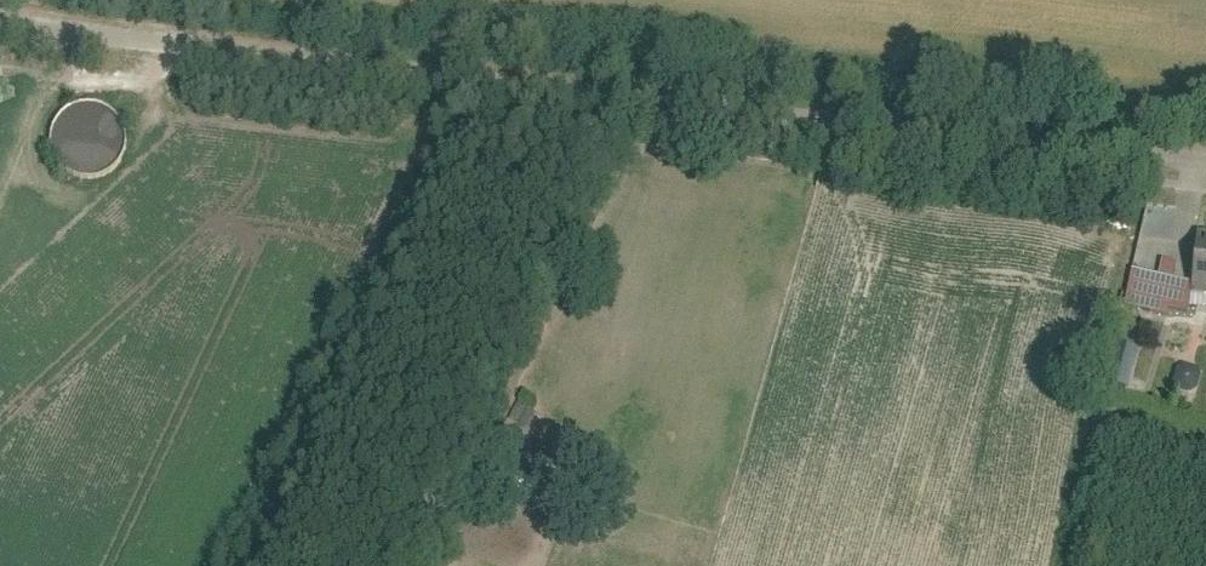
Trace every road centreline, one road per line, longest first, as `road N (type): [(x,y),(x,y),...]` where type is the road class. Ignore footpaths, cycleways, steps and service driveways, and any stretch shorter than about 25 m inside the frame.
road 1 (residential): [(0,28),(1205,161)]

